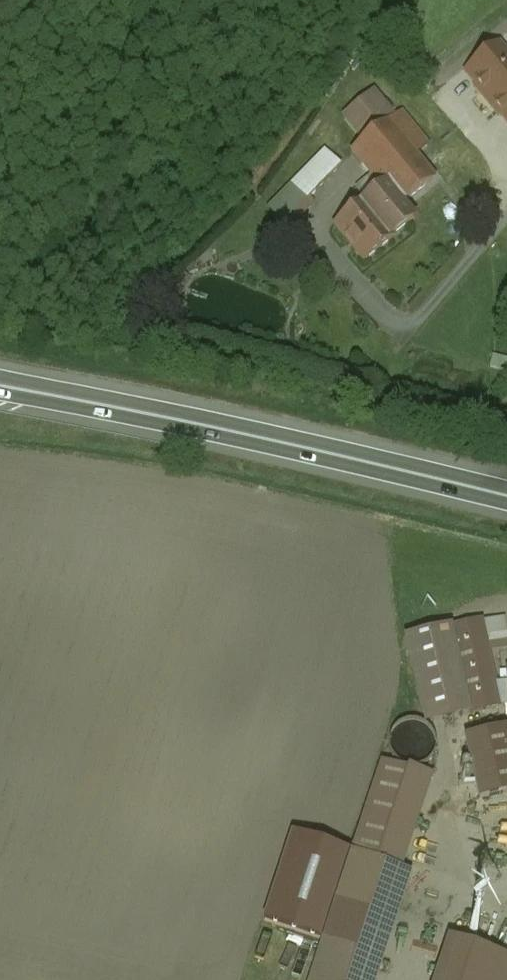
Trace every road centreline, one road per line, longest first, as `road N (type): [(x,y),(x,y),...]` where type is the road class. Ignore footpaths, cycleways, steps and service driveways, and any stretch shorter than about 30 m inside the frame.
road 1 (trunk): [(0,394),(506,510)]
road 2 (trunk): [(506,489),(0,375)]

